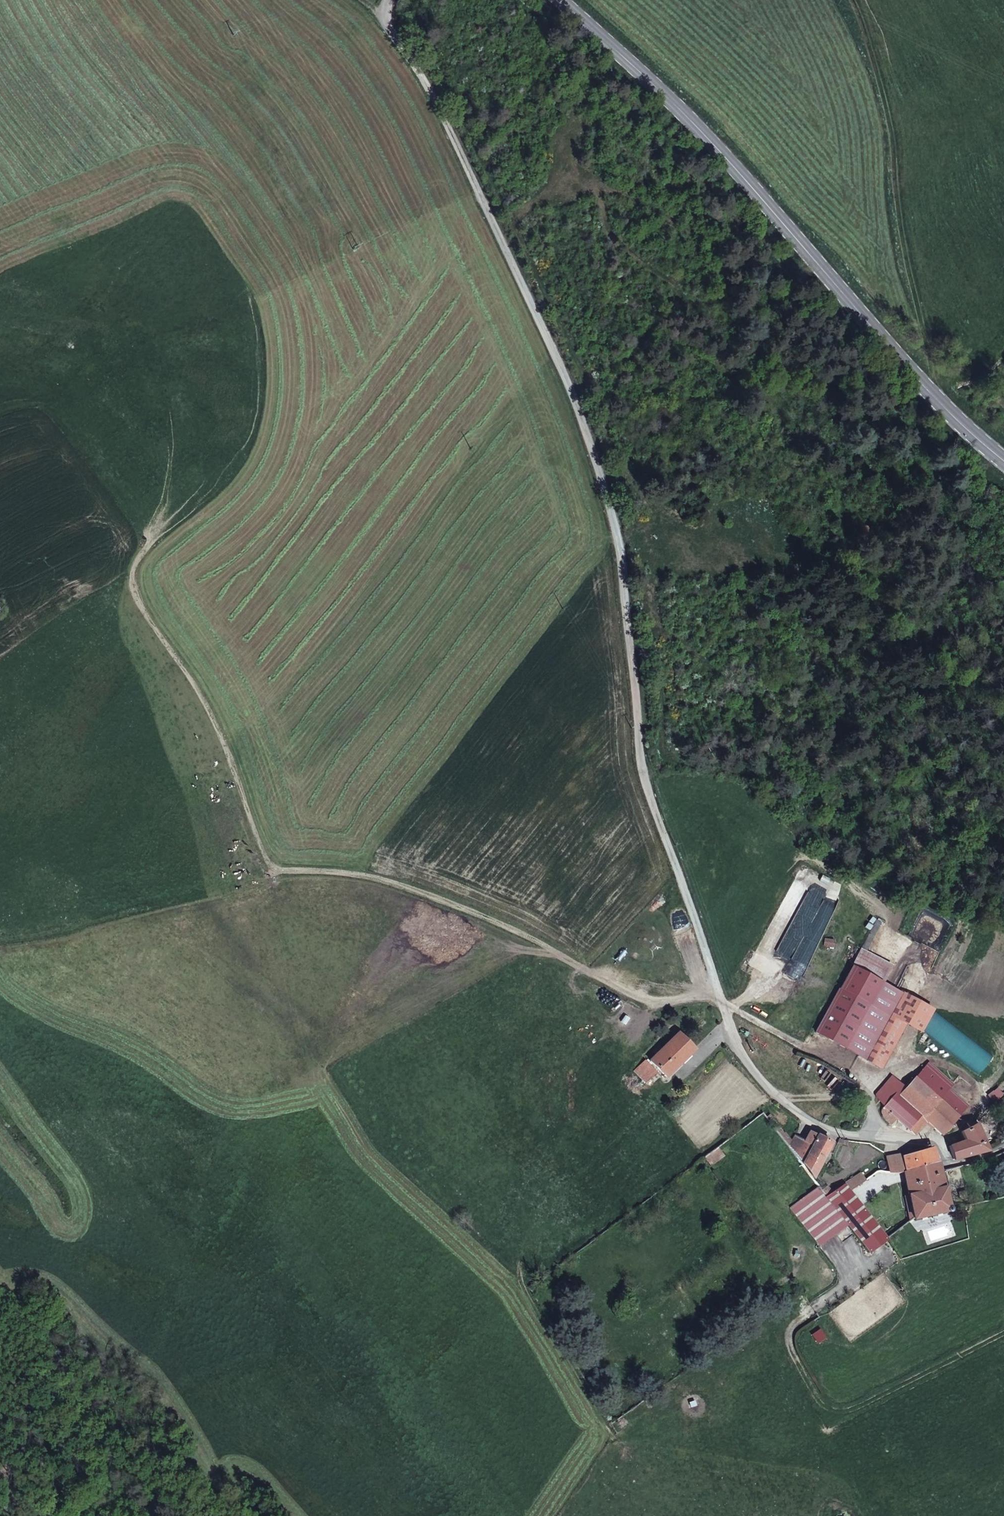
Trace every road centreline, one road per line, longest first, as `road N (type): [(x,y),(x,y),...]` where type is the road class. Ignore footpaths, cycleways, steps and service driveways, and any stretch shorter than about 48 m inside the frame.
road 1 (secondary): [(1003,463),(904,366),(716,144),(562,0)]
road 2 (unclassified): [(1003,1334),(835,1414),(821,1408),(789,1343),(789,1330),(810,1311)]

